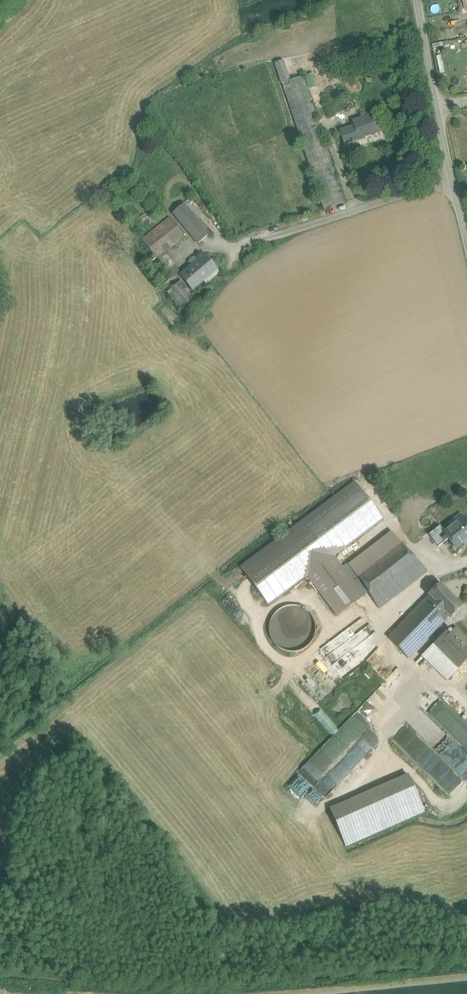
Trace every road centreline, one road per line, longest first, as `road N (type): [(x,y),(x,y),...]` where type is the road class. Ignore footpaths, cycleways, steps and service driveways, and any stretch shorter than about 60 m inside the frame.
road 1 (tertiary): [(466,245),(437,110)]

